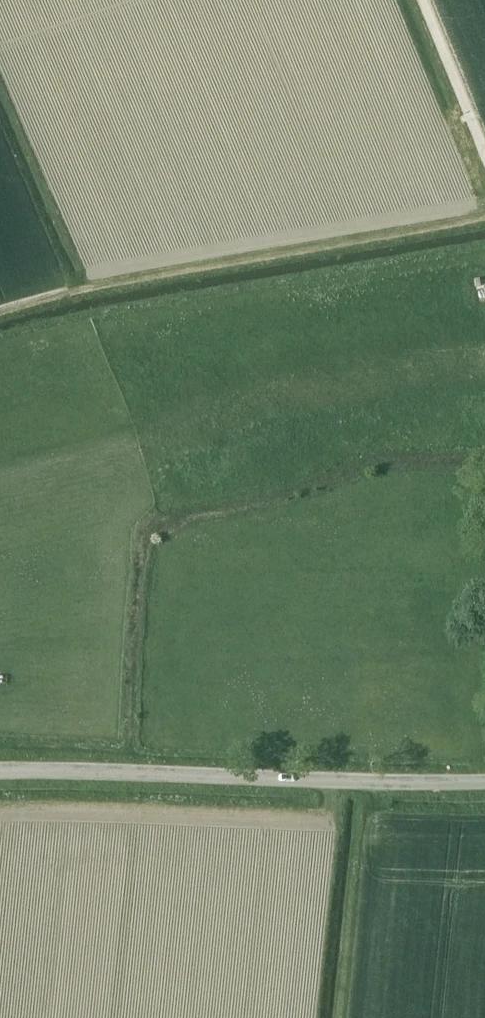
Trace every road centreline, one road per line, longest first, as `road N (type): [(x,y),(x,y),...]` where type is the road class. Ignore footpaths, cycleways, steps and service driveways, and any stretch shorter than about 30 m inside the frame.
road 1 (unclassified): [(0,774),(484,785)]

